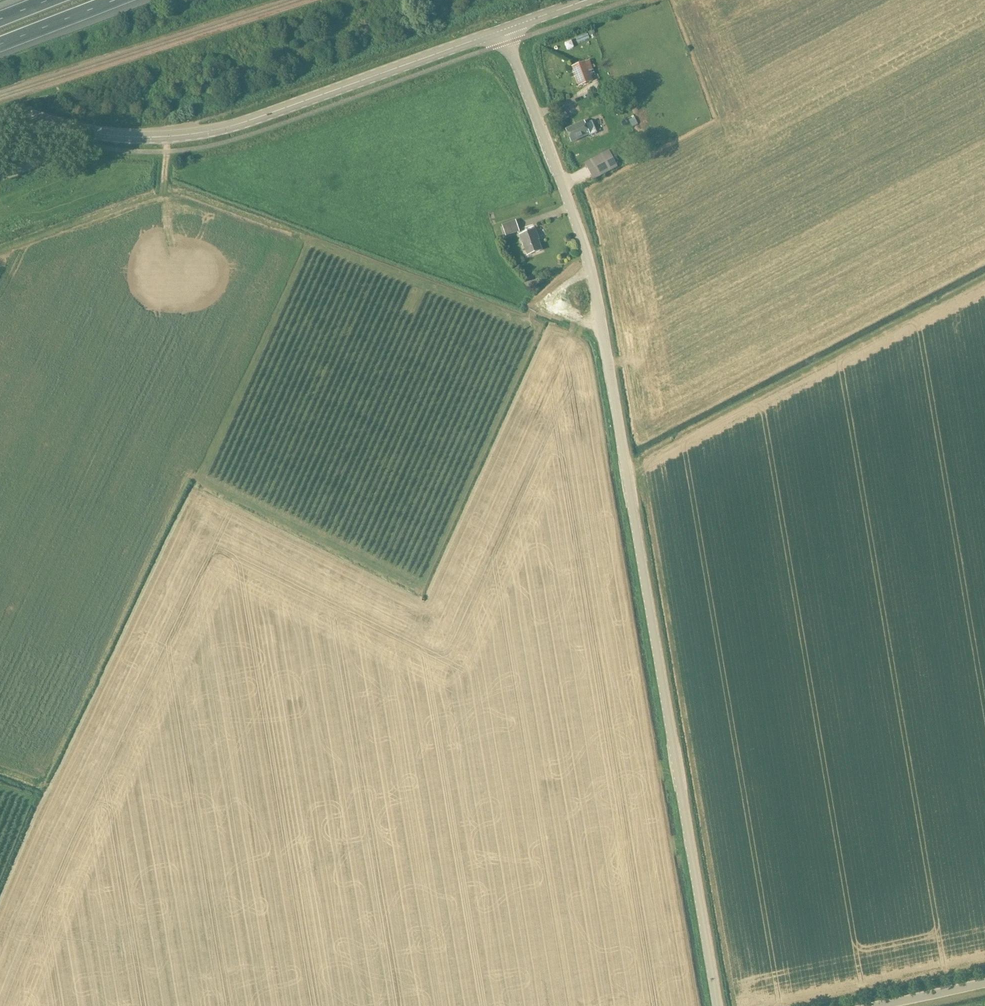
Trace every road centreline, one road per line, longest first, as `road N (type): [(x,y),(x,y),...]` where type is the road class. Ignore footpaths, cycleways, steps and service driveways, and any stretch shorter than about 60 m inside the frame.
road 1 (unclassified): [(506,32),(585,241),(720,1005)]
road 2 (secondary): [(57,126),(175,137),(506,32)]
road 3 (motorway): [(0,44),(115,0)]

